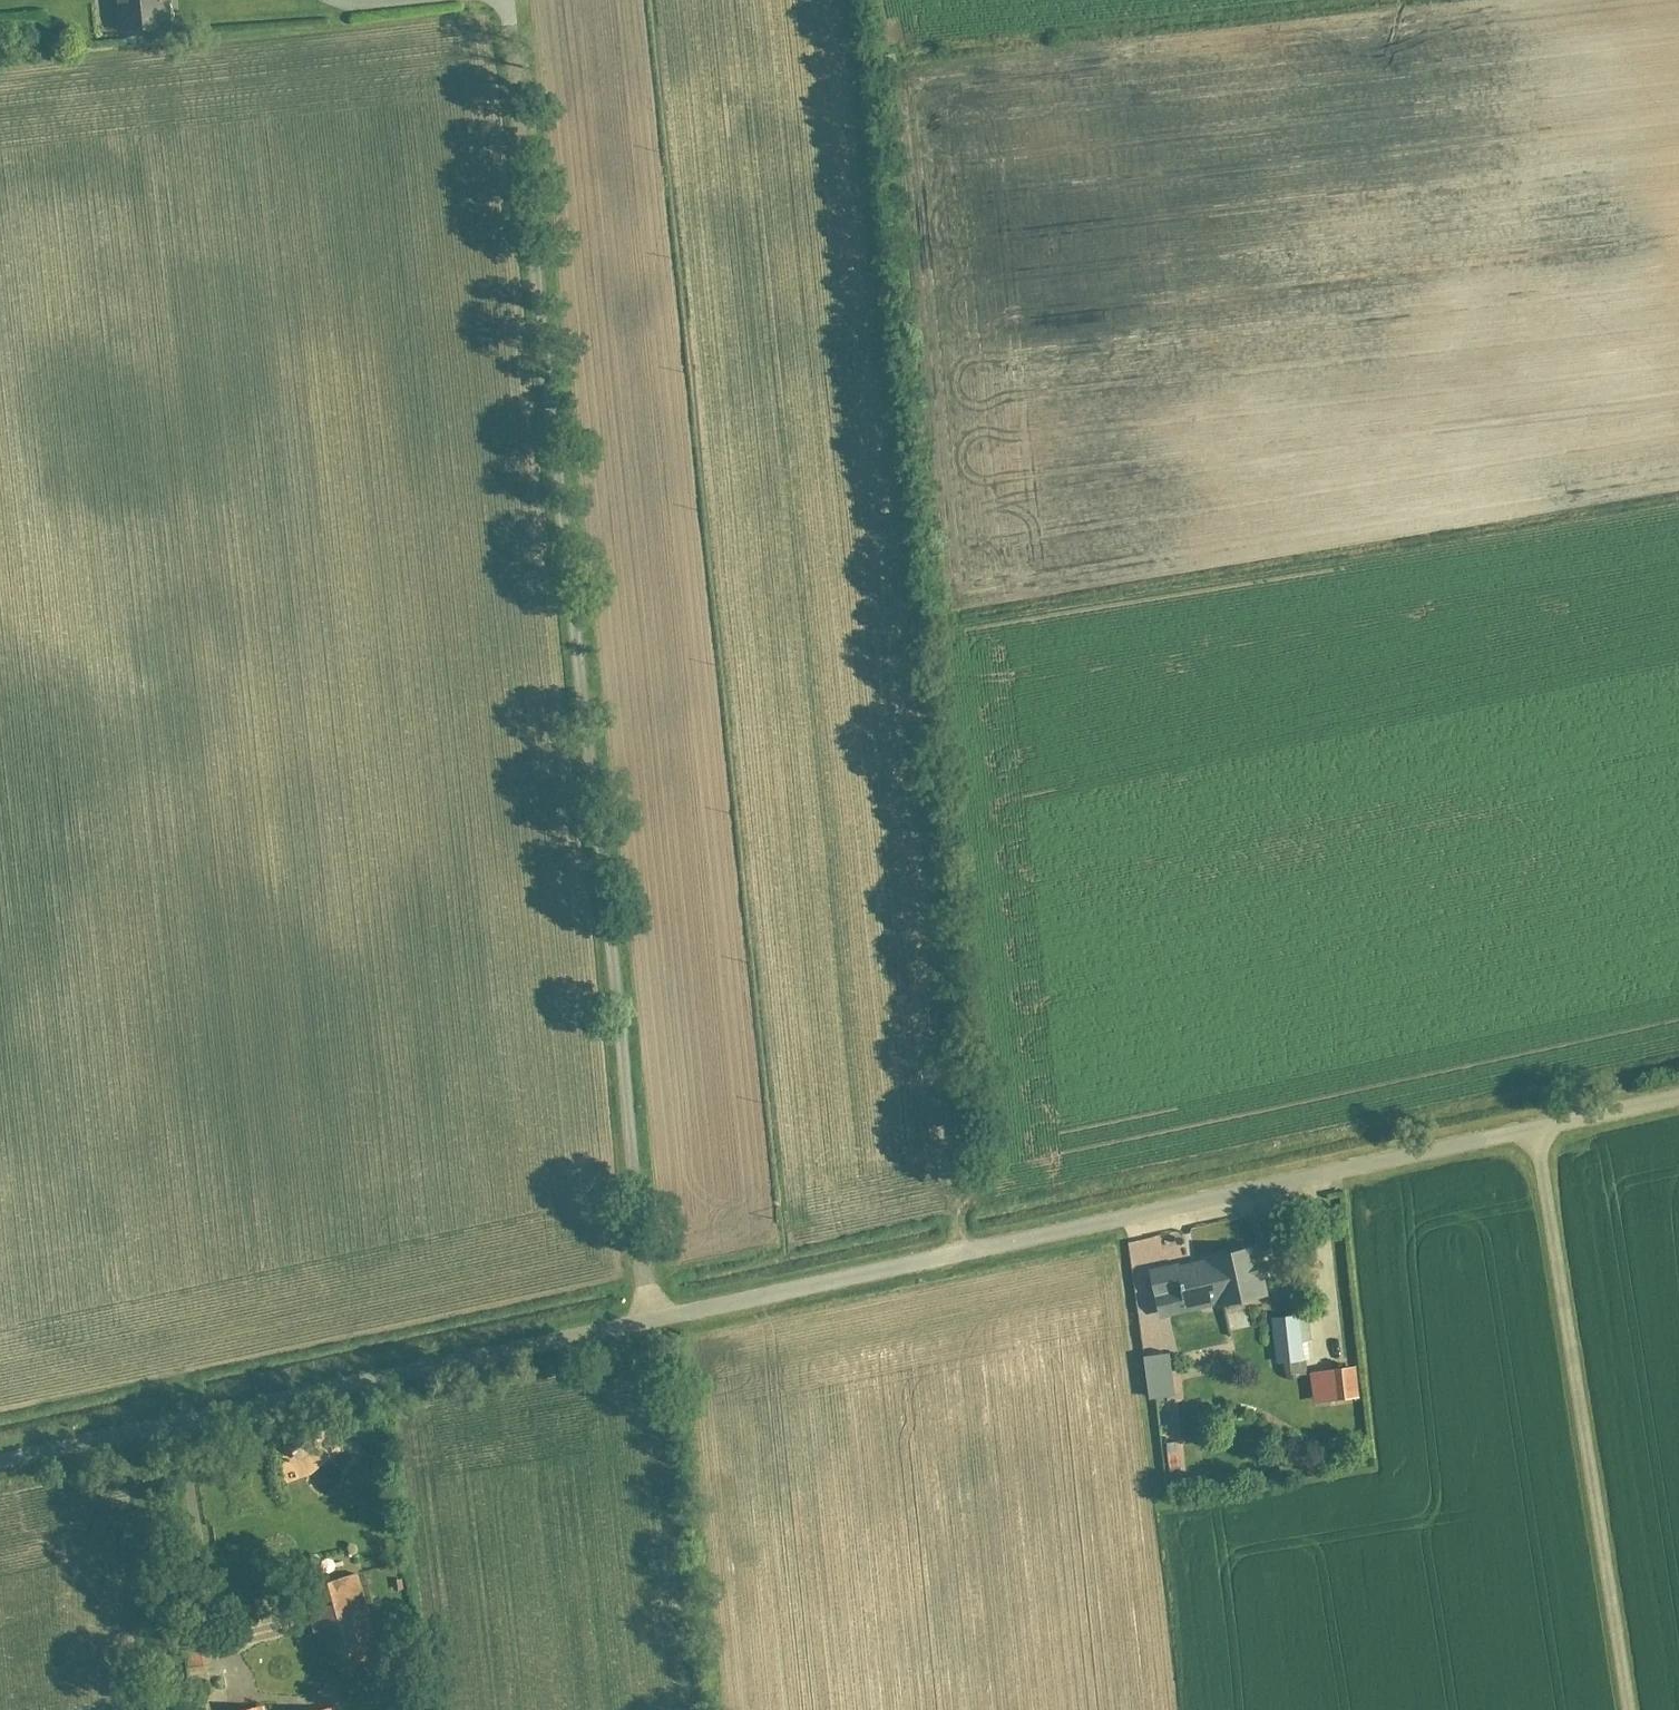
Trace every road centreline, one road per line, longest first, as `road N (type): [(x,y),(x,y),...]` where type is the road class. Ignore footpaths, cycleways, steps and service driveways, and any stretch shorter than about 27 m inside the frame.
road 1 (unclassified): [(0,1462),(1678,1099)]

